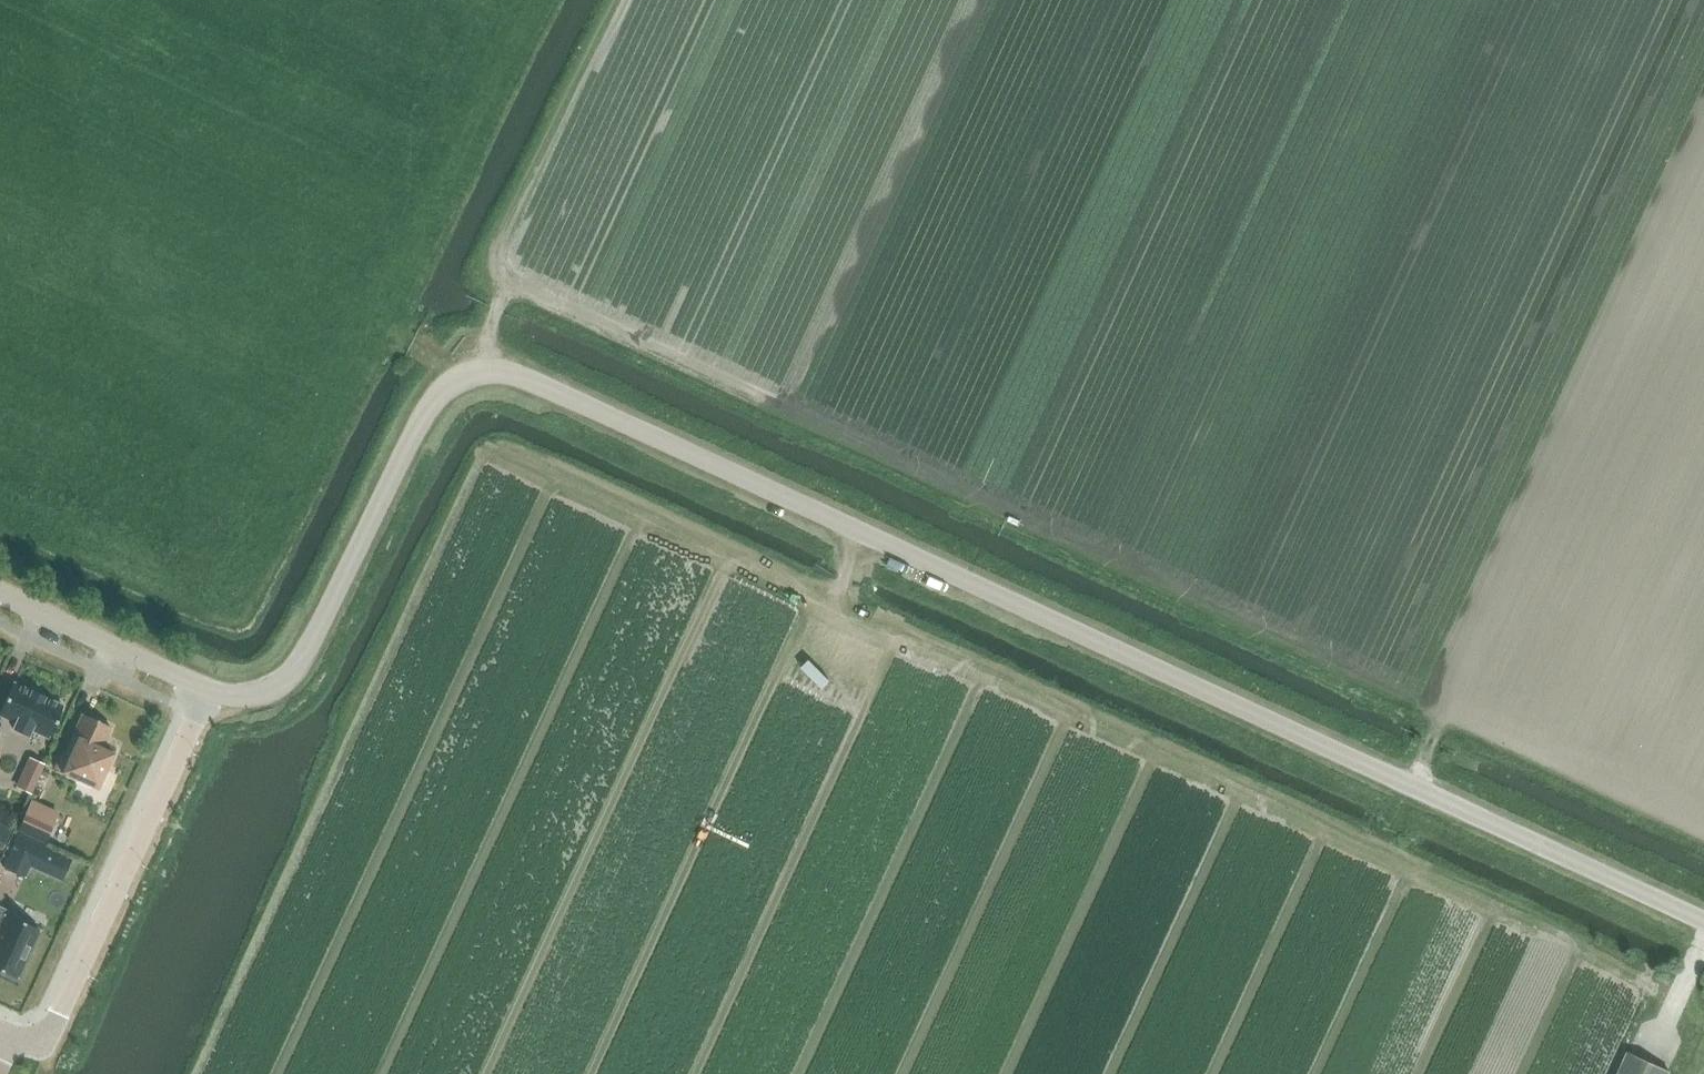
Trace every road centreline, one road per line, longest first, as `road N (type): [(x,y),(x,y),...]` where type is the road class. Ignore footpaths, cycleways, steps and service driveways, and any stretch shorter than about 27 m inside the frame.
road 1 (unclassified): [(1703,928),(1334,745),(497,370),(461,378),(431,403),(287,679),(255,696),(207,690)]
road 2 (residential): [(207,690),(49,1024),(33,1038),(10,1034)]
road 3 (residential): [(207,690),(0,595)]

